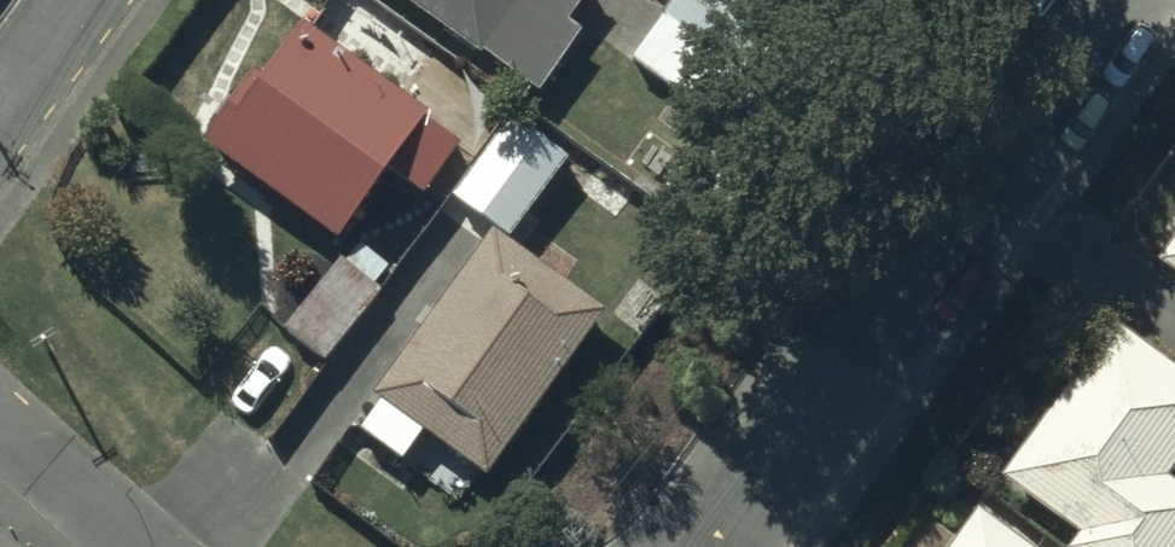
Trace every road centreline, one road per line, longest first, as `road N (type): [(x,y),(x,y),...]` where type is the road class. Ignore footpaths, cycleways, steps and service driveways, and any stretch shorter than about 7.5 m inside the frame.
road 1 (residential): [(1103,0),(706,546)]
road 2 (residential): [(148,546),(0,423)]
road 3 (residential): [(0,100),(72,0)]

